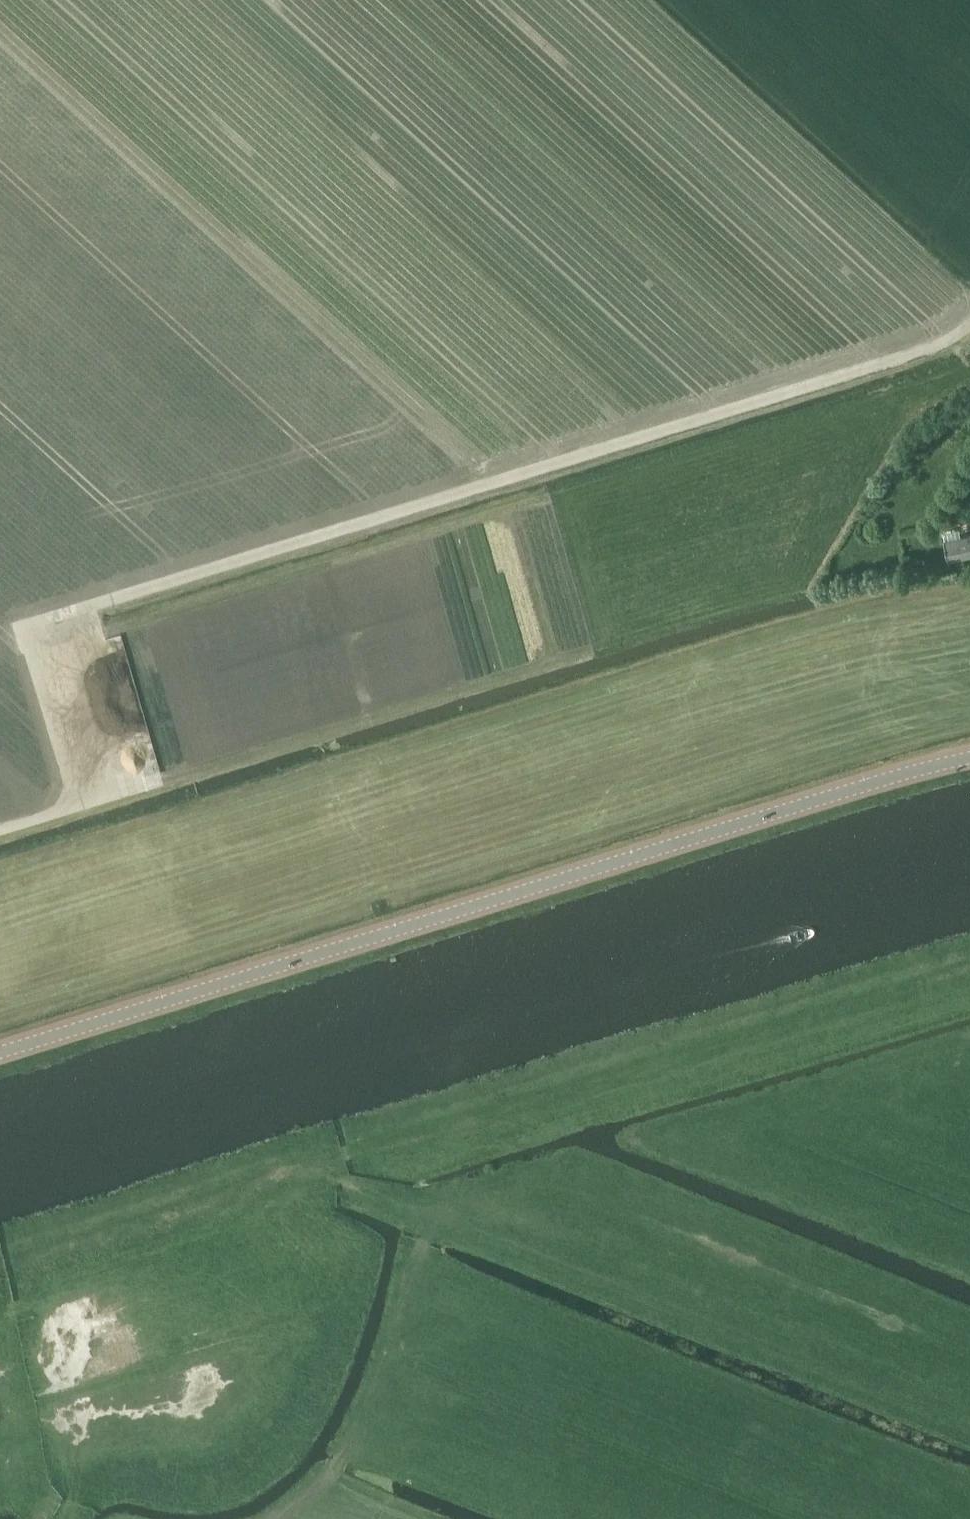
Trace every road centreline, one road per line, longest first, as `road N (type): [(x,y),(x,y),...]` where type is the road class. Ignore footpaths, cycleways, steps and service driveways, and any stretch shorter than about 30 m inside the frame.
road 1 (track): [(969,326),(964,335),(25,628),(74,804),(0,827)]
road 2 (tertiary): [(969,758),(0,1052)]

